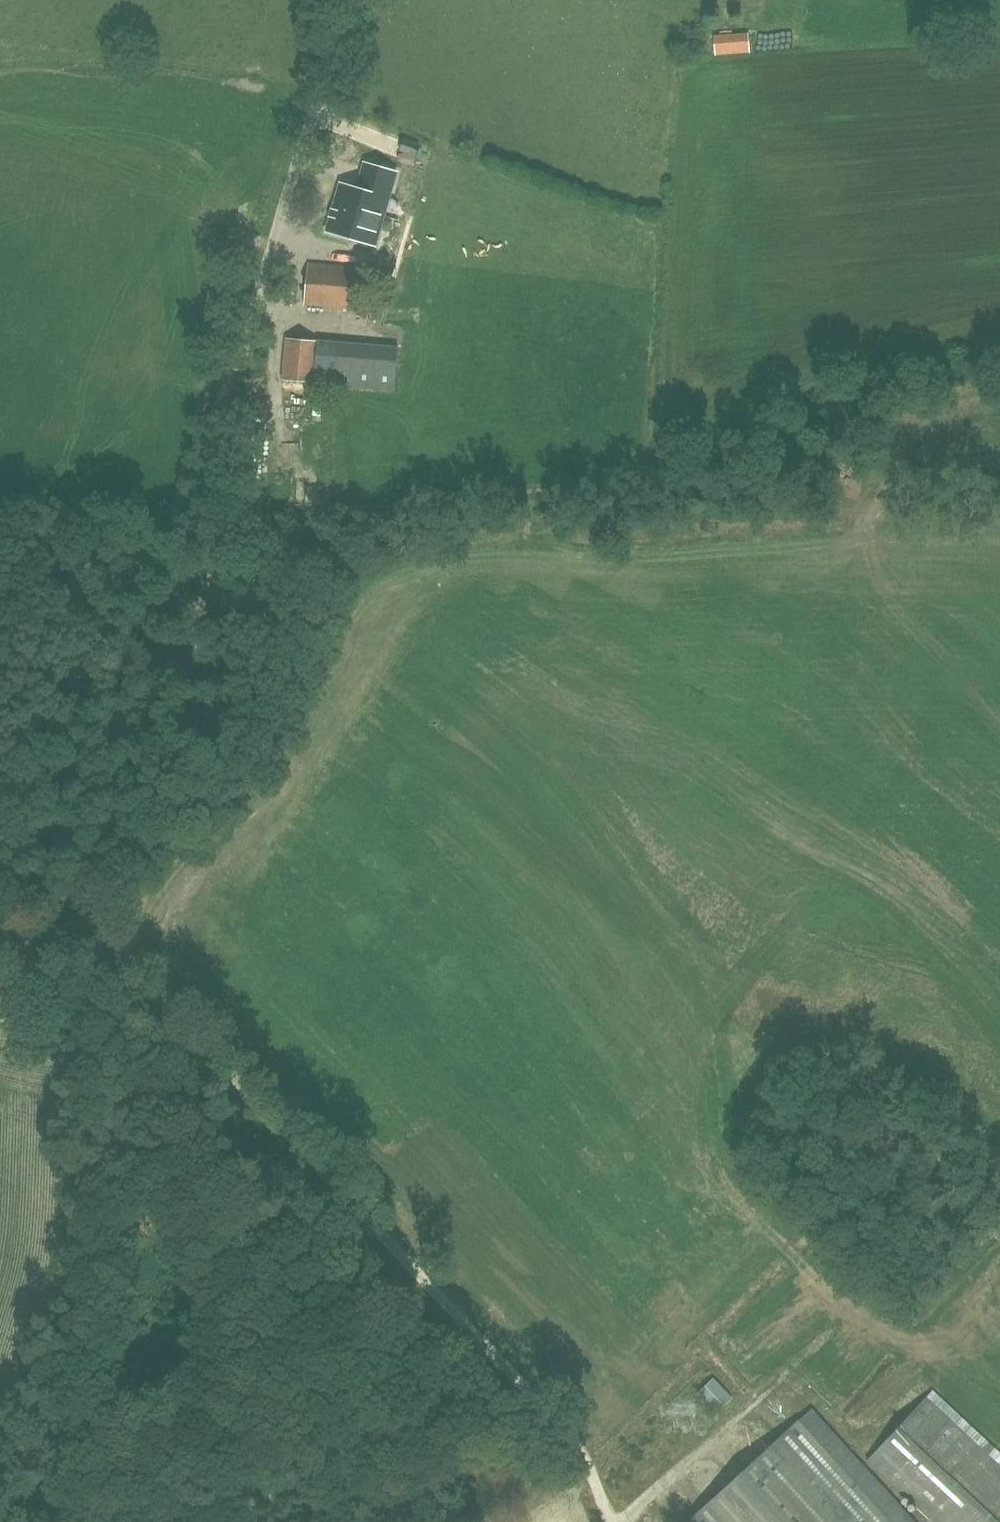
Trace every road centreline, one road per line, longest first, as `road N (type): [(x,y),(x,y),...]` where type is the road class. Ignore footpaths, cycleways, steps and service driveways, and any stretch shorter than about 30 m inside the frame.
road 1 (track): [(578,1449),(112,939),(104,918),(107,877),(194,657),(218,436),(257,296)]
road 2 (unclassified): [(257,296),(357,0)]

